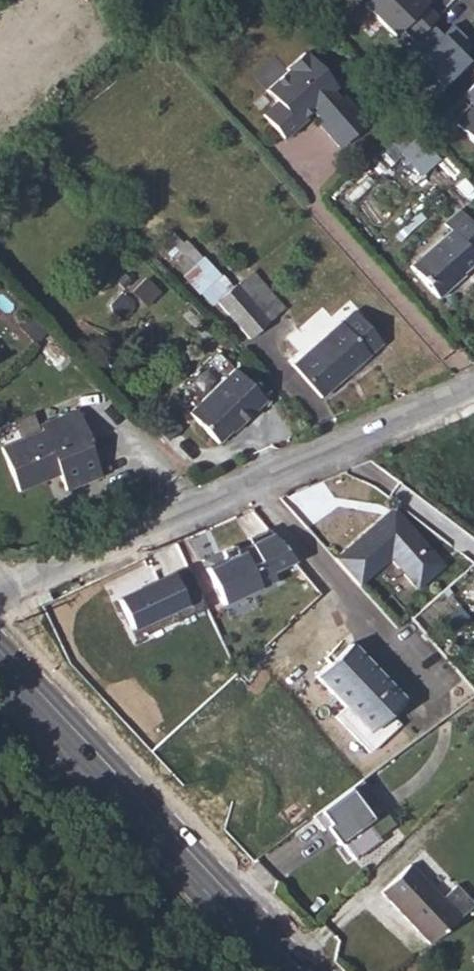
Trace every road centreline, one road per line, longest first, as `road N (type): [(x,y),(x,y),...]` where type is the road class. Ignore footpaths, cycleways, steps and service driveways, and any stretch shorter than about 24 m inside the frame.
road 1 (residential): [(0,590),(473,393)]
road 2 (secondary): [(0,651),(300,970)]

